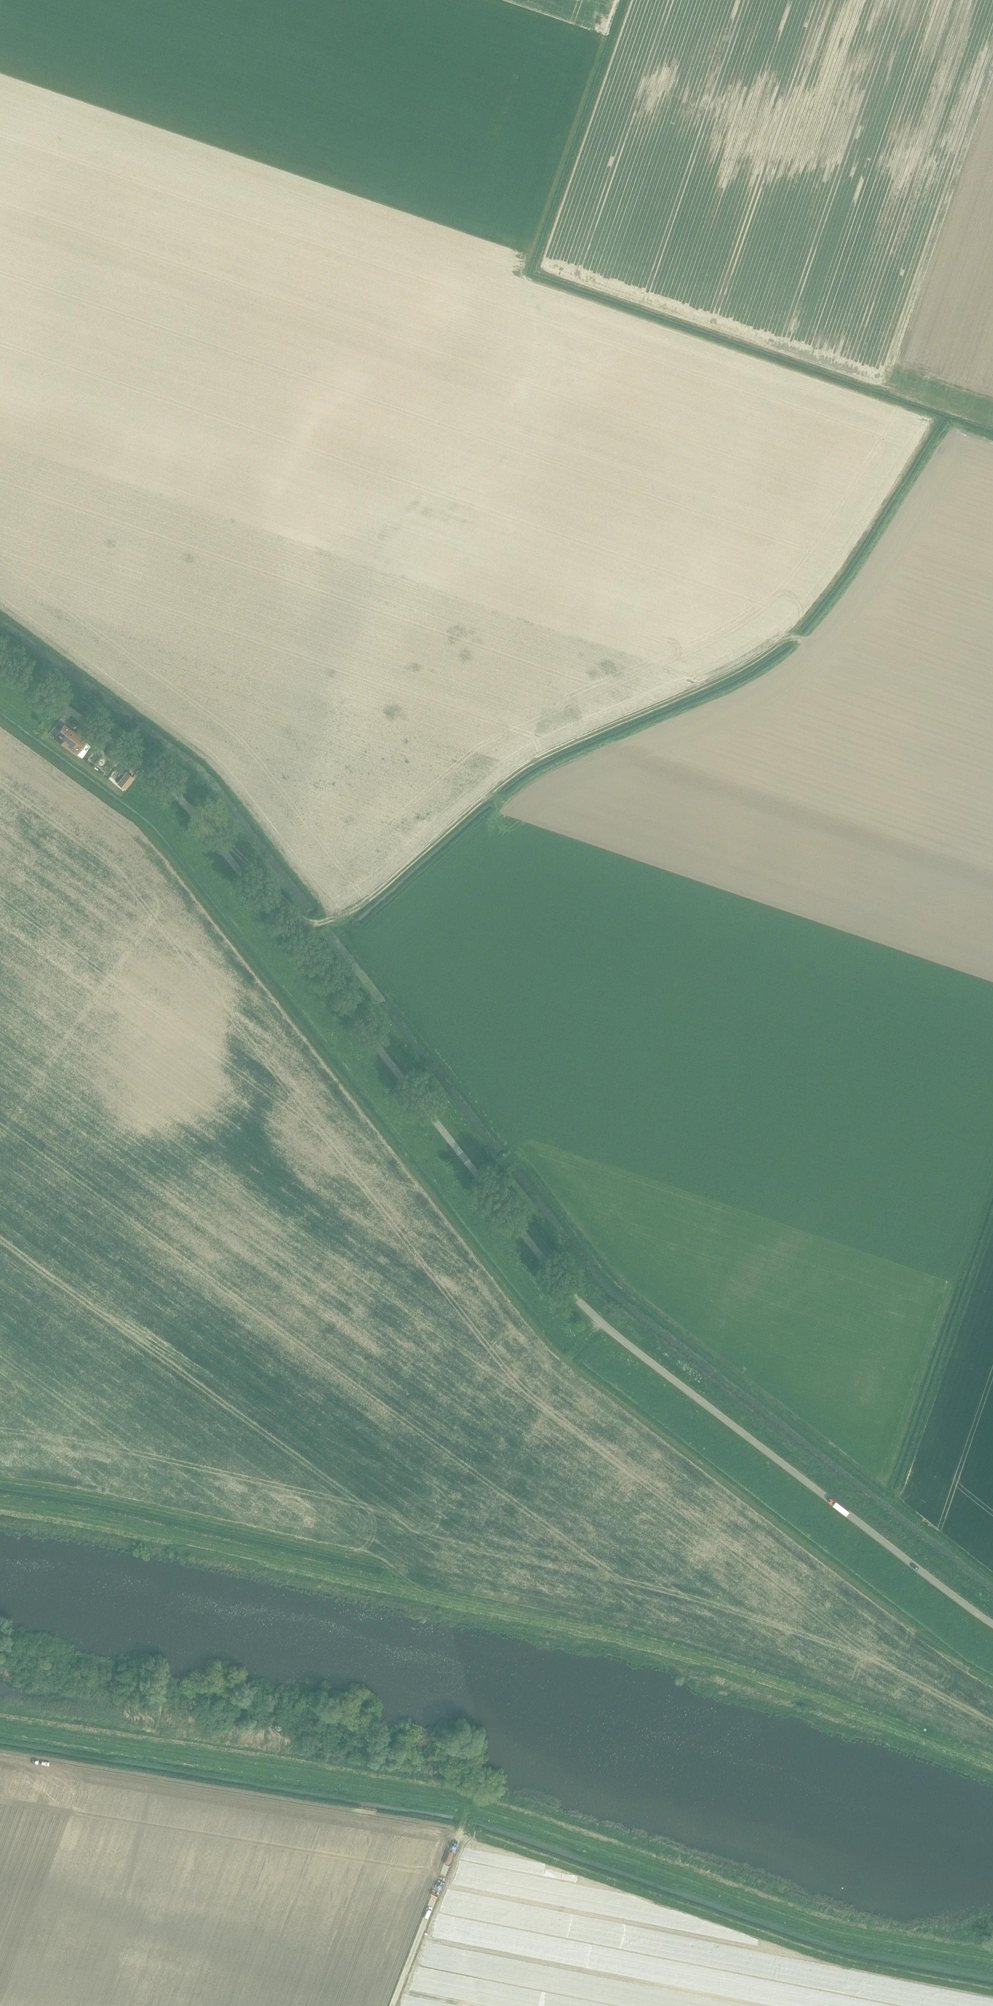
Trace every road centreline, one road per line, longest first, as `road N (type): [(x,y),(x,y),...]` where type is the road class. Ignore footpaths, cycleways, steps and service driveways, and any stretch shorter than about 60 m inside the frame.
road 1 (unclassified): [(992,1625),(586,1308),(188,808),(134,758),(0,660)]
road 2 (track): [(992,1966),(849,1935),(469,1806)]
road 3 (track): [(469,1806),(0,1725)]
road 4 (track): [(469,1806),(392,2005)]

